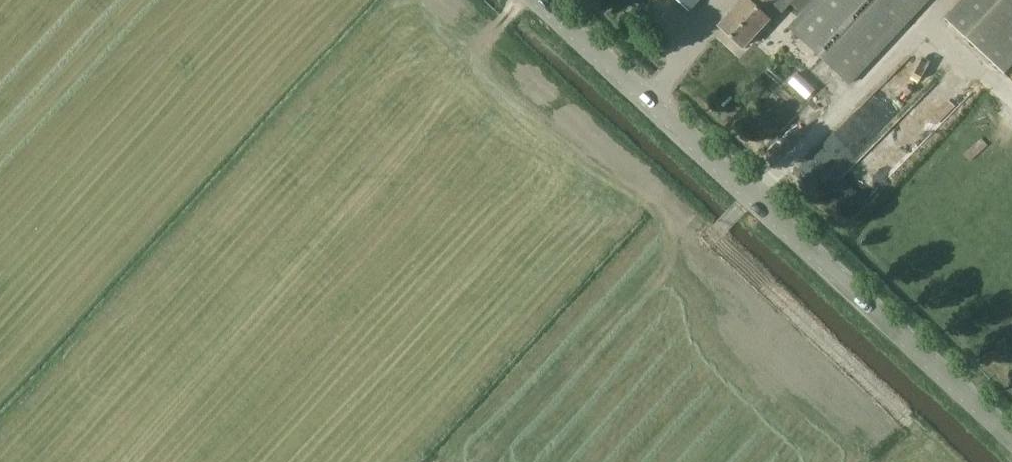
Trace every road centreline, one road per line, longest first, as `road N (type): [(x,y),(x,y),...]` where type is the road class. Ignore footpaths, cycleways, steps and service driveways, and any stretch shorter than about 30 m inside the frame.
road 1 (unclassified): [(1011,439),(540,0)]
road 2 (track): [(455,75),(487,41),(666,228),(512,404)]
road 3 (track): [(950,461),(716,238),(753,199)]

